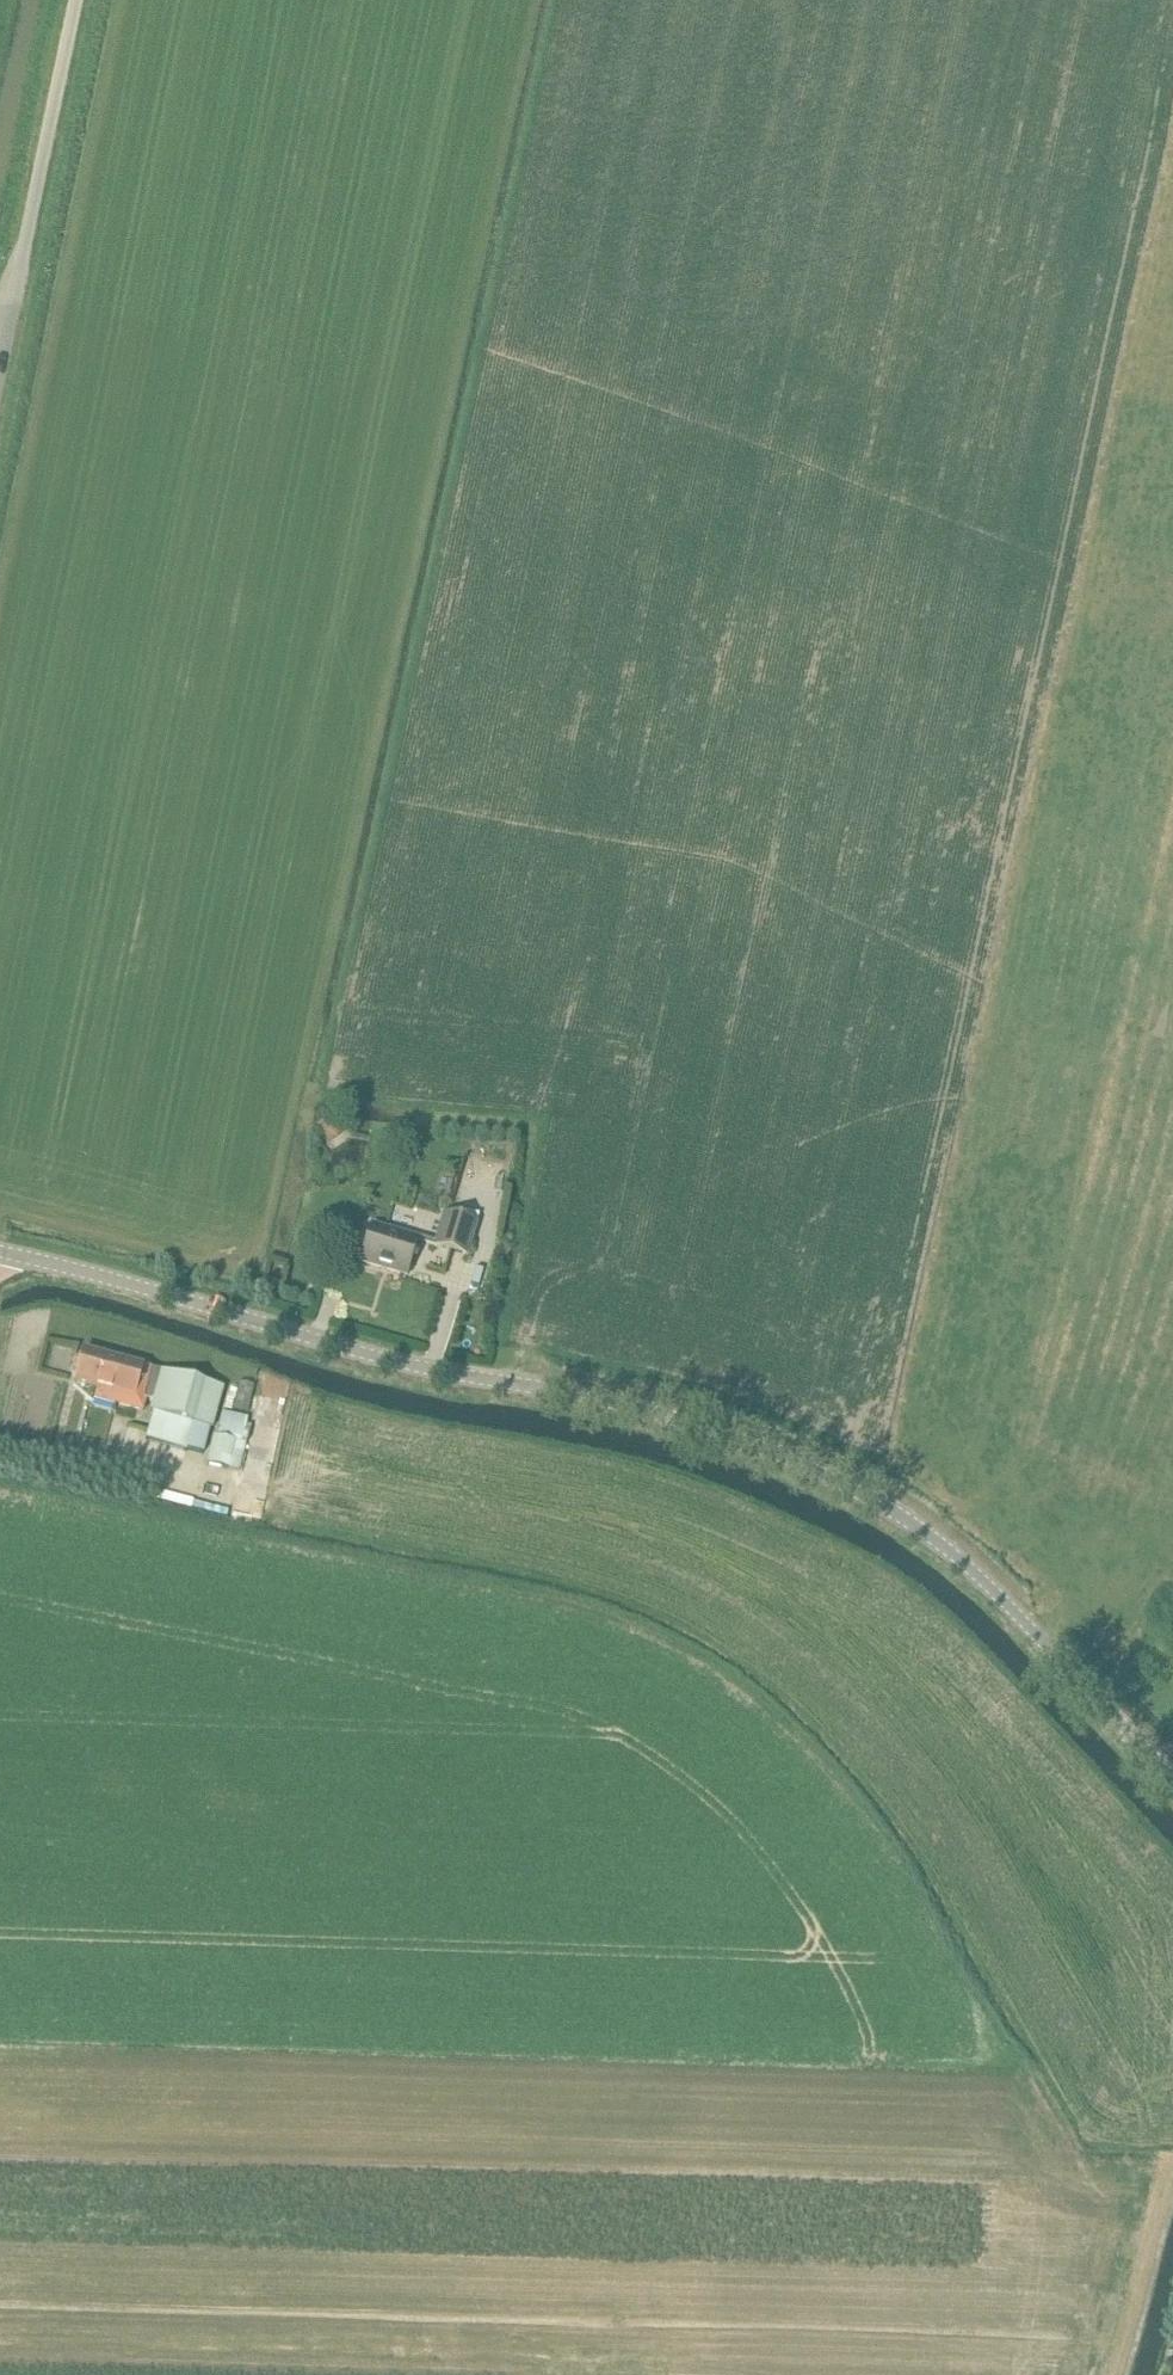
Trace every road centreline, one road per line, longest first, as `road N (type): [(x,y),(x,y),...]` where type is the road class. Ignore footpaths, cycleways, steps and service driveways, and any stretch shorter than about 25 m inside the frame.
road 1 (residential): [(1172,1770),(952,1539),(852,1488),(635,1406),(370,1356),(0,1253)]
road 2 (unclassified): [(0,382),(81,0)]

